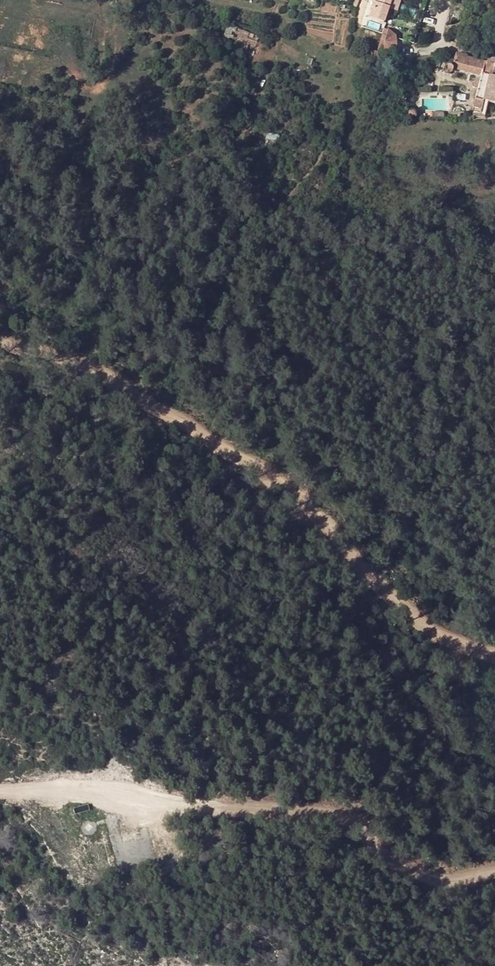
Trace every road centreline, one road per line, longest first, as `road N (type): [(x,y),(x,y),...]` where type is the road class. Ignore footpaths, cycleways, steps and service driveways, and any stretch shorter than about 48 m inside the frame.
road 1 (track): [(0,338),(98,367),(307,505),(374,579),(475,640),(494,641)]
road 2 (track): [(0,790),(109,785),(357,820),(422,876),(494,873)]

